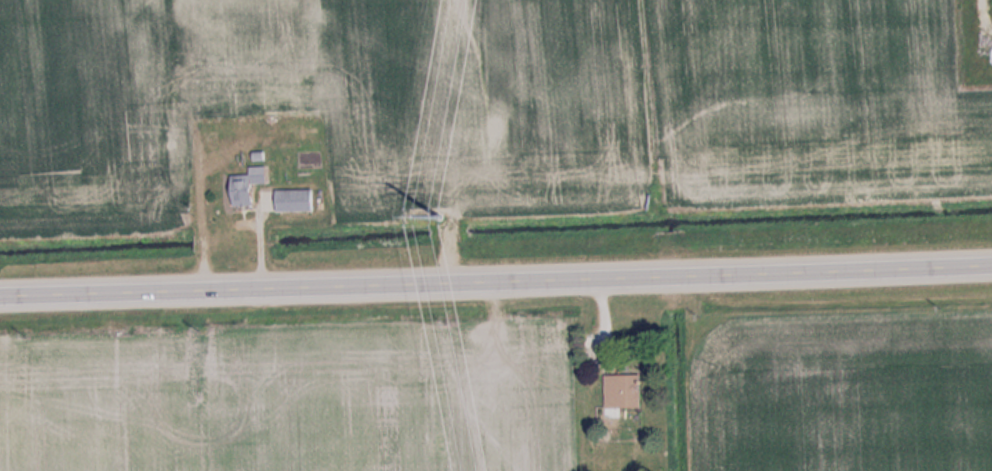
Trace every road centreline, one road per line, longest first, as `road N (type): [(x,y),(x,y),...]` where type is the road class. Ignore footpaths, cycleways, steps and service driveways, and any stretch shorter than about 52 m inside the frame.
road 1 (primary): [(0,291),(991,258)]

